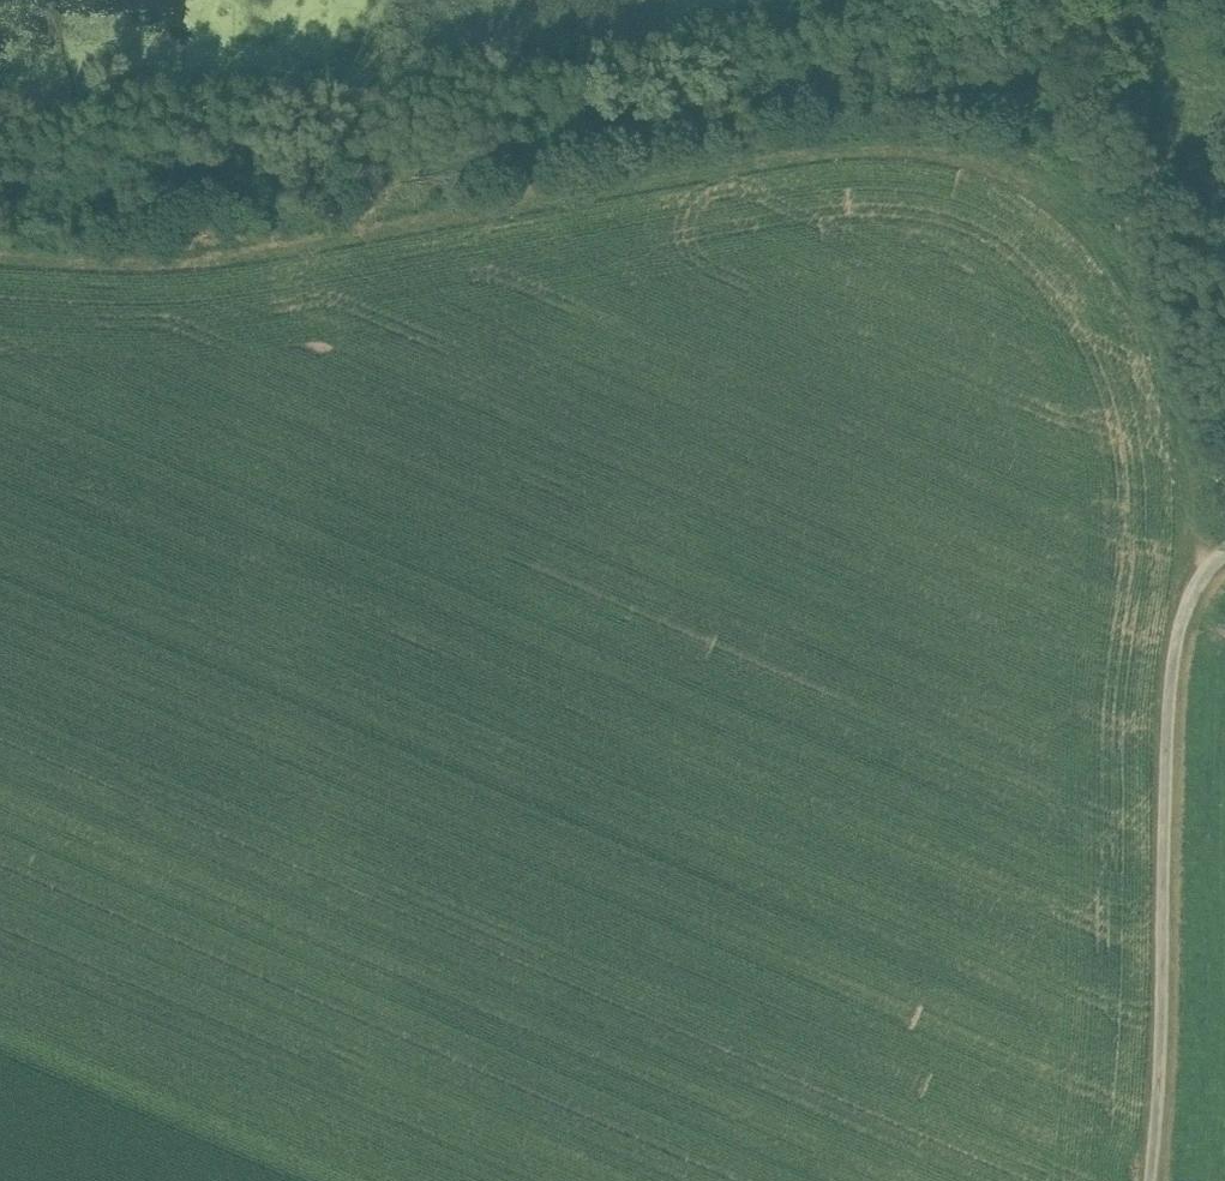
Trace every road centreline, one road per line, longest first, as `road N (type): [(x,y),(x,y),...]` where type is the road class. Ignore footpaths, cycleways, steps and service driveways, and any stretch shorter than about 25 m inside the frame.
road 1 (track): [(1147,1180),(1159,1059),(1168,678),(1195,591),(1224,547)]

